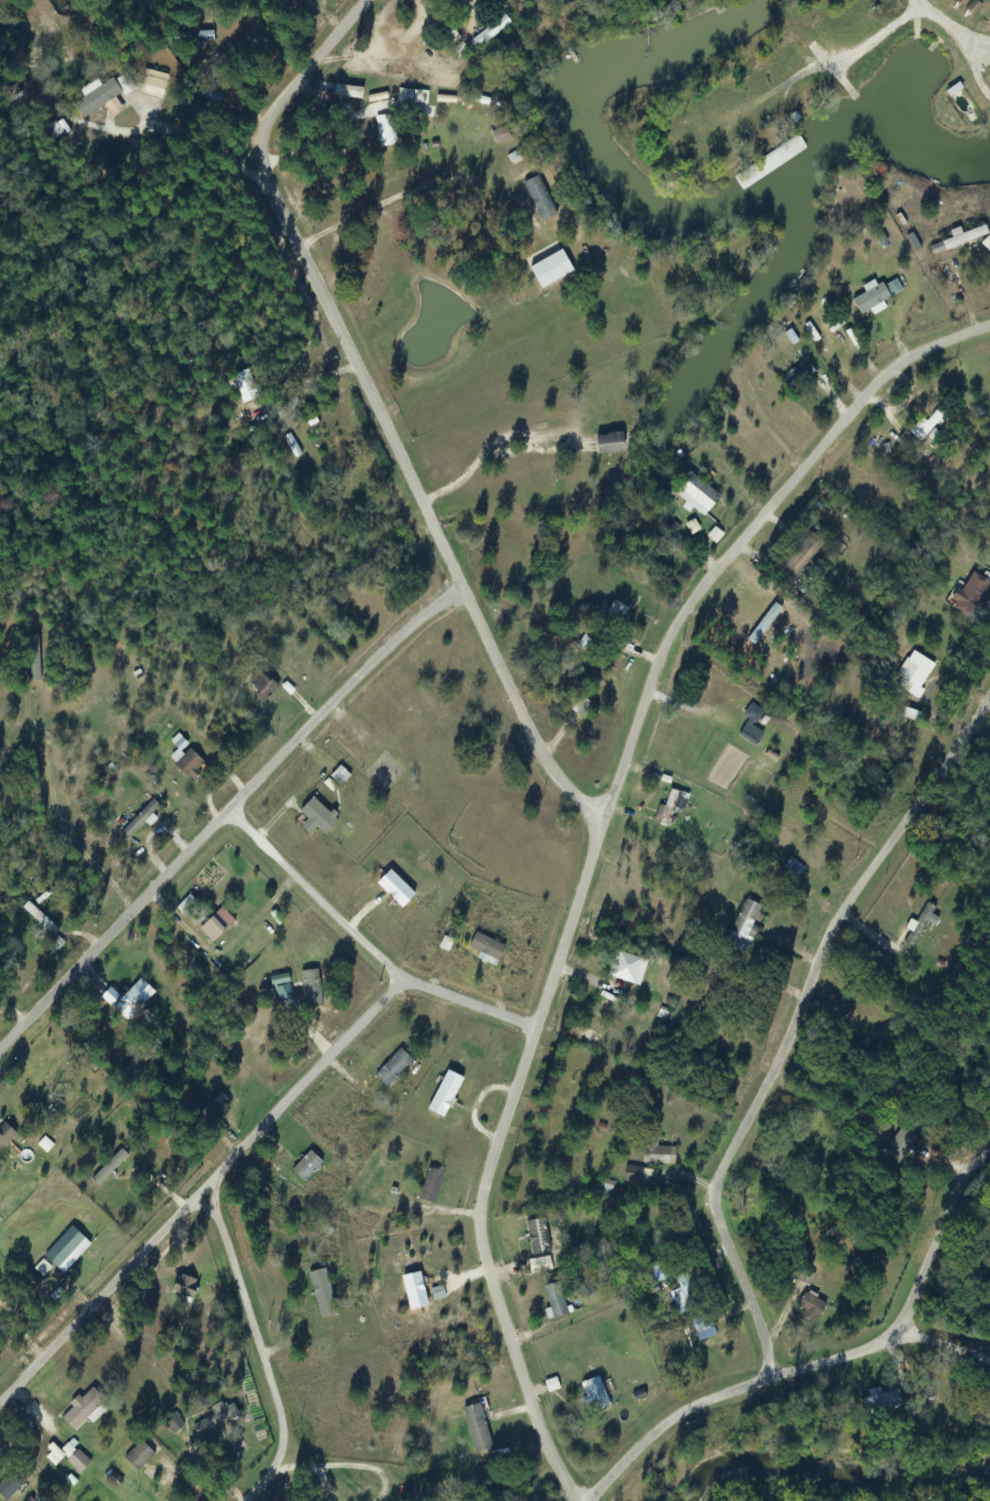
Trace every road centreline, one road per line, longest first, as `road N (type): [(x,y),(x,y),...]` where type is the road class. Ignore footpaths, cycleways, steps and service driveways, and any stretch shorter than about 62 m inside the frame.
road 1 (residential): [(609,822),(557,773),(273,191),(270,122),(379,0)]
road 2 (residential): [(783,1378),(719,1192),(790,1062),(841,926),(989,697)]
road 3 (residential): [(581,1500),(549,1438),(499,1288),(490,1216),(609,822)]
road 4 (residential): [(0,1066),(432,621),(471,596)]
road 5 (residential): [(989,337),(904,368),(709,596),(670,656),(609,822)]
road 6 (residential): [(0,1420),(212,1201),(218,1176),(411,987)]
road 7 (residential): [(263,1500),(292,1440),(212,1201)]
road 8 (residential): [(411,987),(239,819)]
road 9 (residential): [(599,1500),(698,1412),(783,1378)]
road 10 (residential): [(783,1378),(912,1339),(989,1358)]
road 11 (residential): [(912,1339),(989,1196)]
road 12 (residential): [(544,1031),(411,987)]

